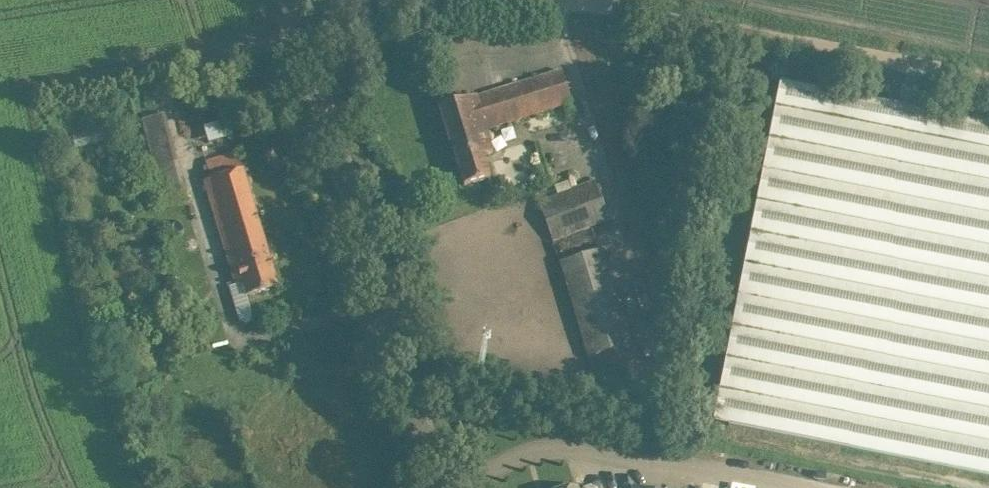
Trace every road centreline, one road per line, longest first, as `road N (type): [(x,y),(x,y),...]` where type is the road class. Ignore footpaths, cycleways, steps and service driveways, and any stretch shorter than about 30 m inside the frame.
road 1 (track): [(556,0),(571,24),(679,391),(712,428),(953,487)]
road 2 (tertiary): [(443,487),(293,0)]
road 3 (track): [(988,79),(572,0)]

